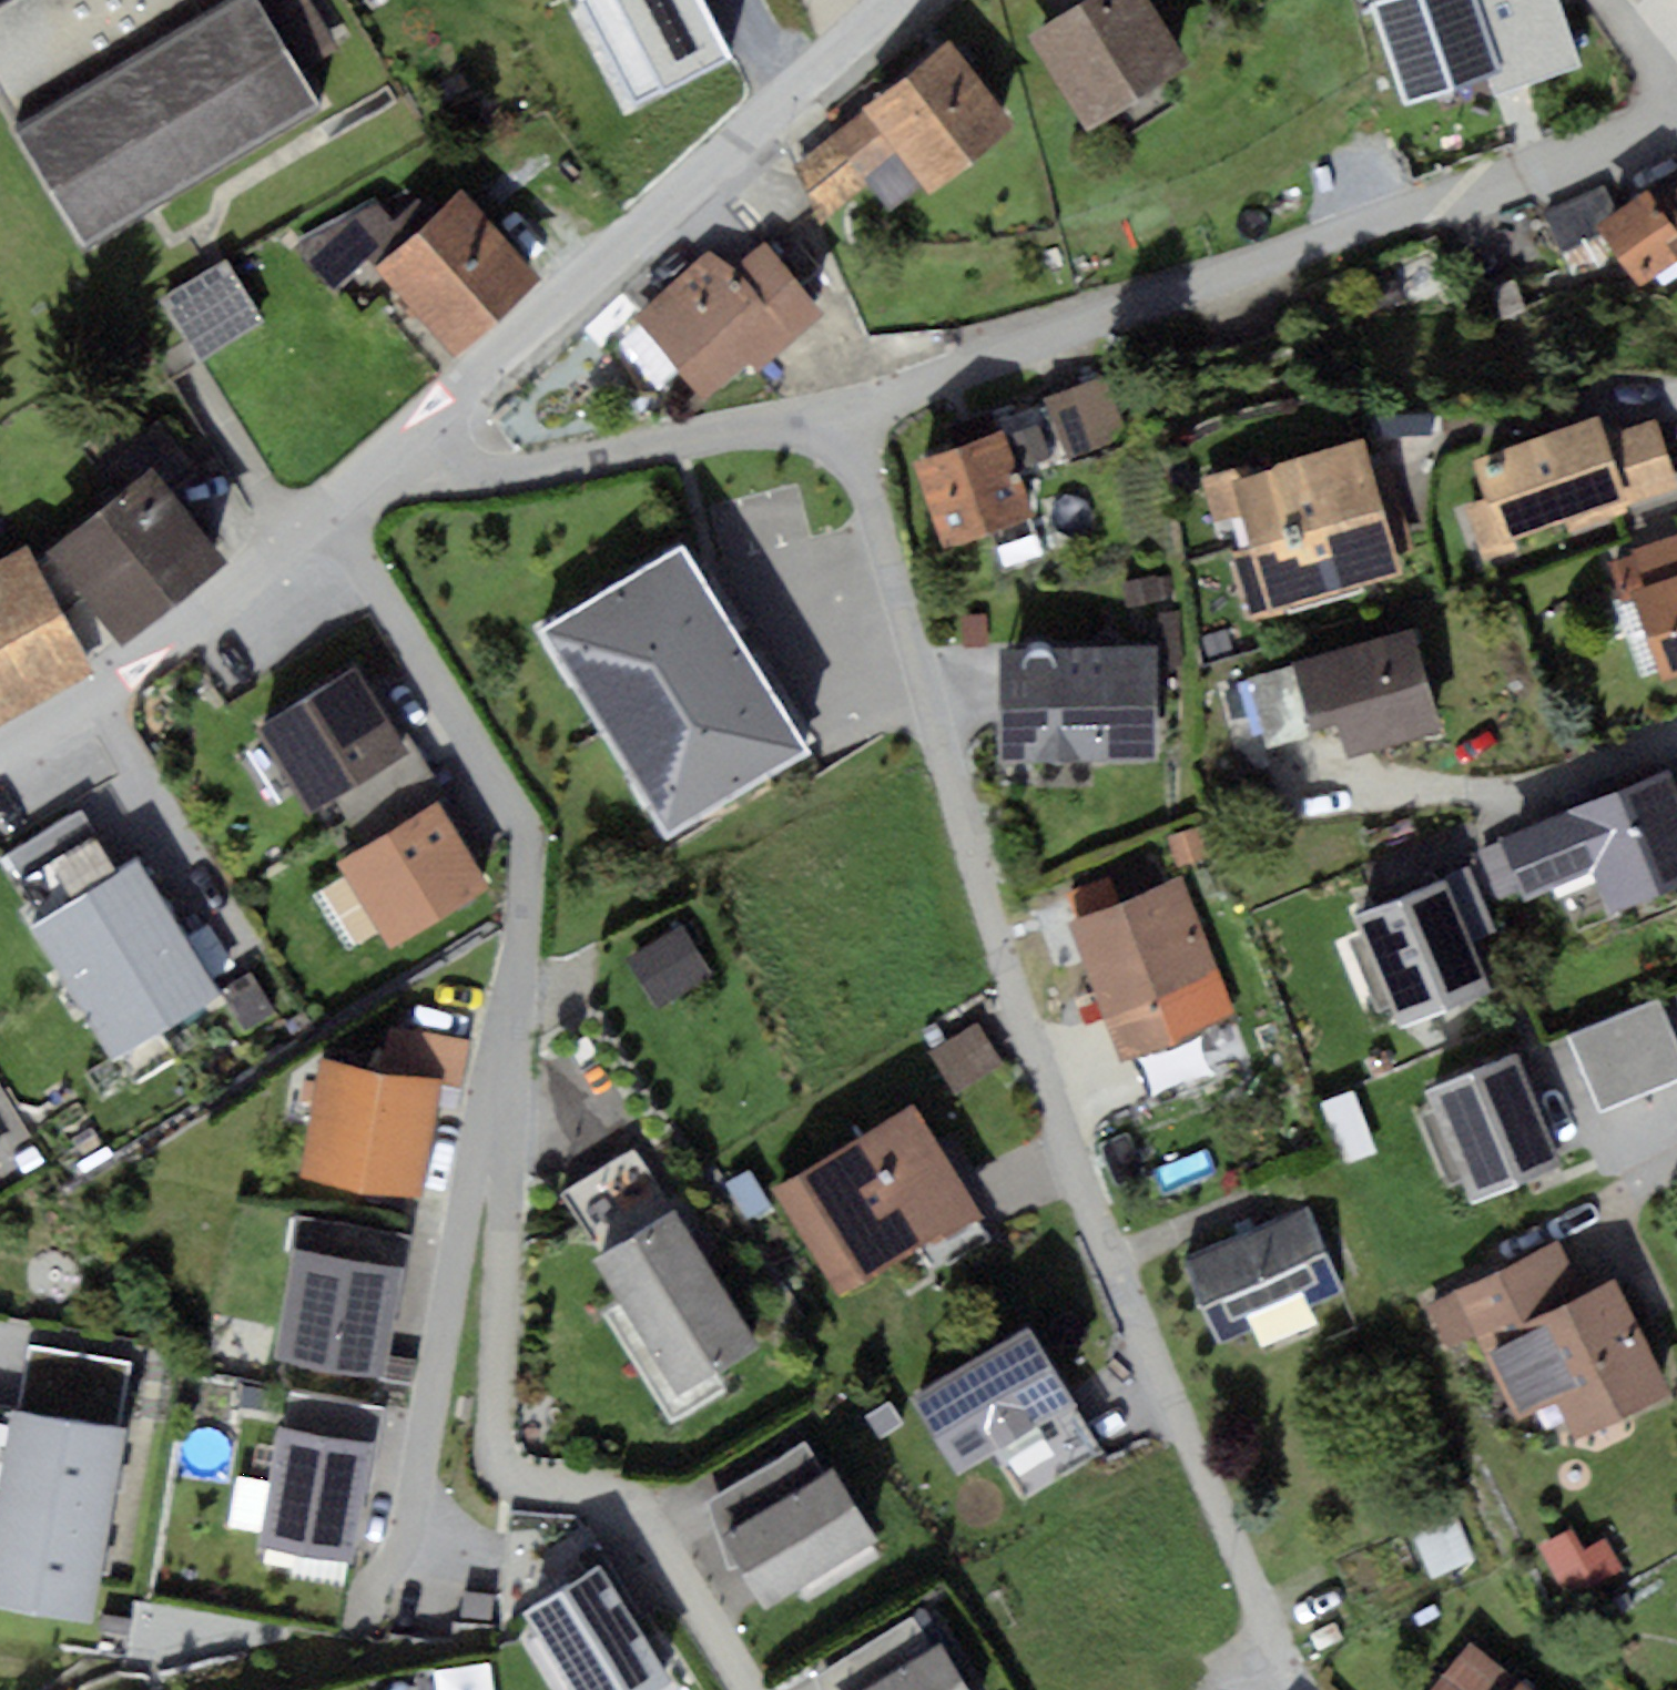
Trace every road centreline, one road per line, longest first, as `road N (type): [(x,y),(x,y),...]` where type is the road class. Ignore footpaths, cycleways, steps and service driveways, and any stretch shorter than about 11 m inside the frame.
road 1 (residential): [(1304,1689),(1181,1425),(1054,1111),(844,417)]
road 2 (residential): [(325,521),(513,812),(527,859),(525,928),(396,1557)]
road 3 (residential): [(844,417),(1676,114)]
road 4 (residential): [(408,451),(913,0)]
road 5 (residential): [(844,417),(497,475),(456,471),(408,451)]
road 6 (residential): [(0,738),(89,686),(325,521)]
road 7 (residential): [(1604,0),(1676,99)]

